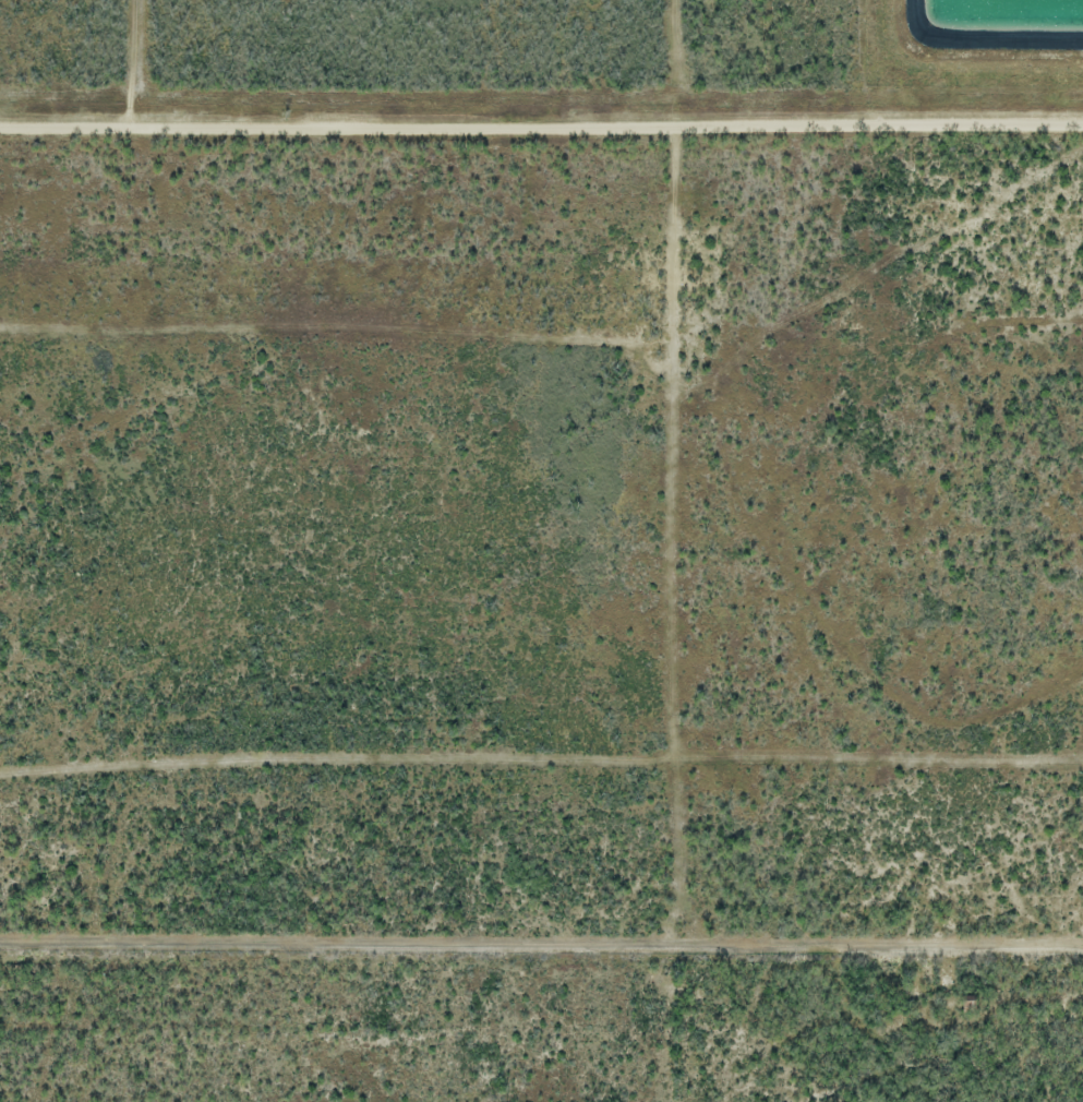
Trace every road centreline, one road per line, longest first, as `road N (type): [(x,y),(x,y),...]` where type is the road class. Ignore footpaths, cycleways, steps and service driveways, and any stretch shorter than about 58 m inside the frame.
road 1 (residential): [(678,131),(0,128)]
road 2 (residential): [(1082,131),(678,131)]

